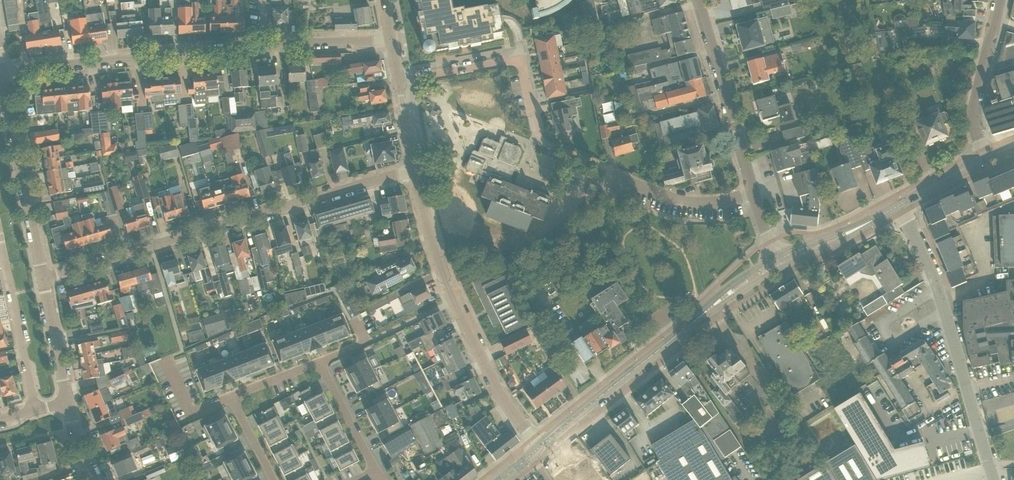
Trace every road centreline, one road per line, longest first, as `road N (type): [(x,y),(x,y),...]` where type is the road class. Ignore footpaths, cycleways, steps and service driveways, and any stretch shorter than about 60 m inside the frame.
road 1 (residential): [(1,71),(392,40)]
road 2 (residential): [(43,279),(419,169)]
road 3 (residential): [(538,446),(463,321),(419,169)]
road 4 (residential): [(538,446),(778,260)]
road 5 (unclassified): [(995,479),(937,290),(897,207)]
road 6 (residential): [(540,141),(524,55),(516,50),(397,70)]
road 7 (residential): [(43,279),(1,71)]
road 8 (residential): [(753,196),(696,0)]
road 9 (residential): [(320,363),(231,396),(274,479)]
road 10 (residential): [(34,413),(0,242)]
road 11 (unclassified): [(983,158),(970,110),(999,0)]
road 12 (residential): [(753,196),(664,200),(614,170)]
road 13 (residential): [(778,260),(897,207)]
road 14 (residential): [(66,405),(43,279)]
road 15 (residential): [(376,473),(320,363)]

